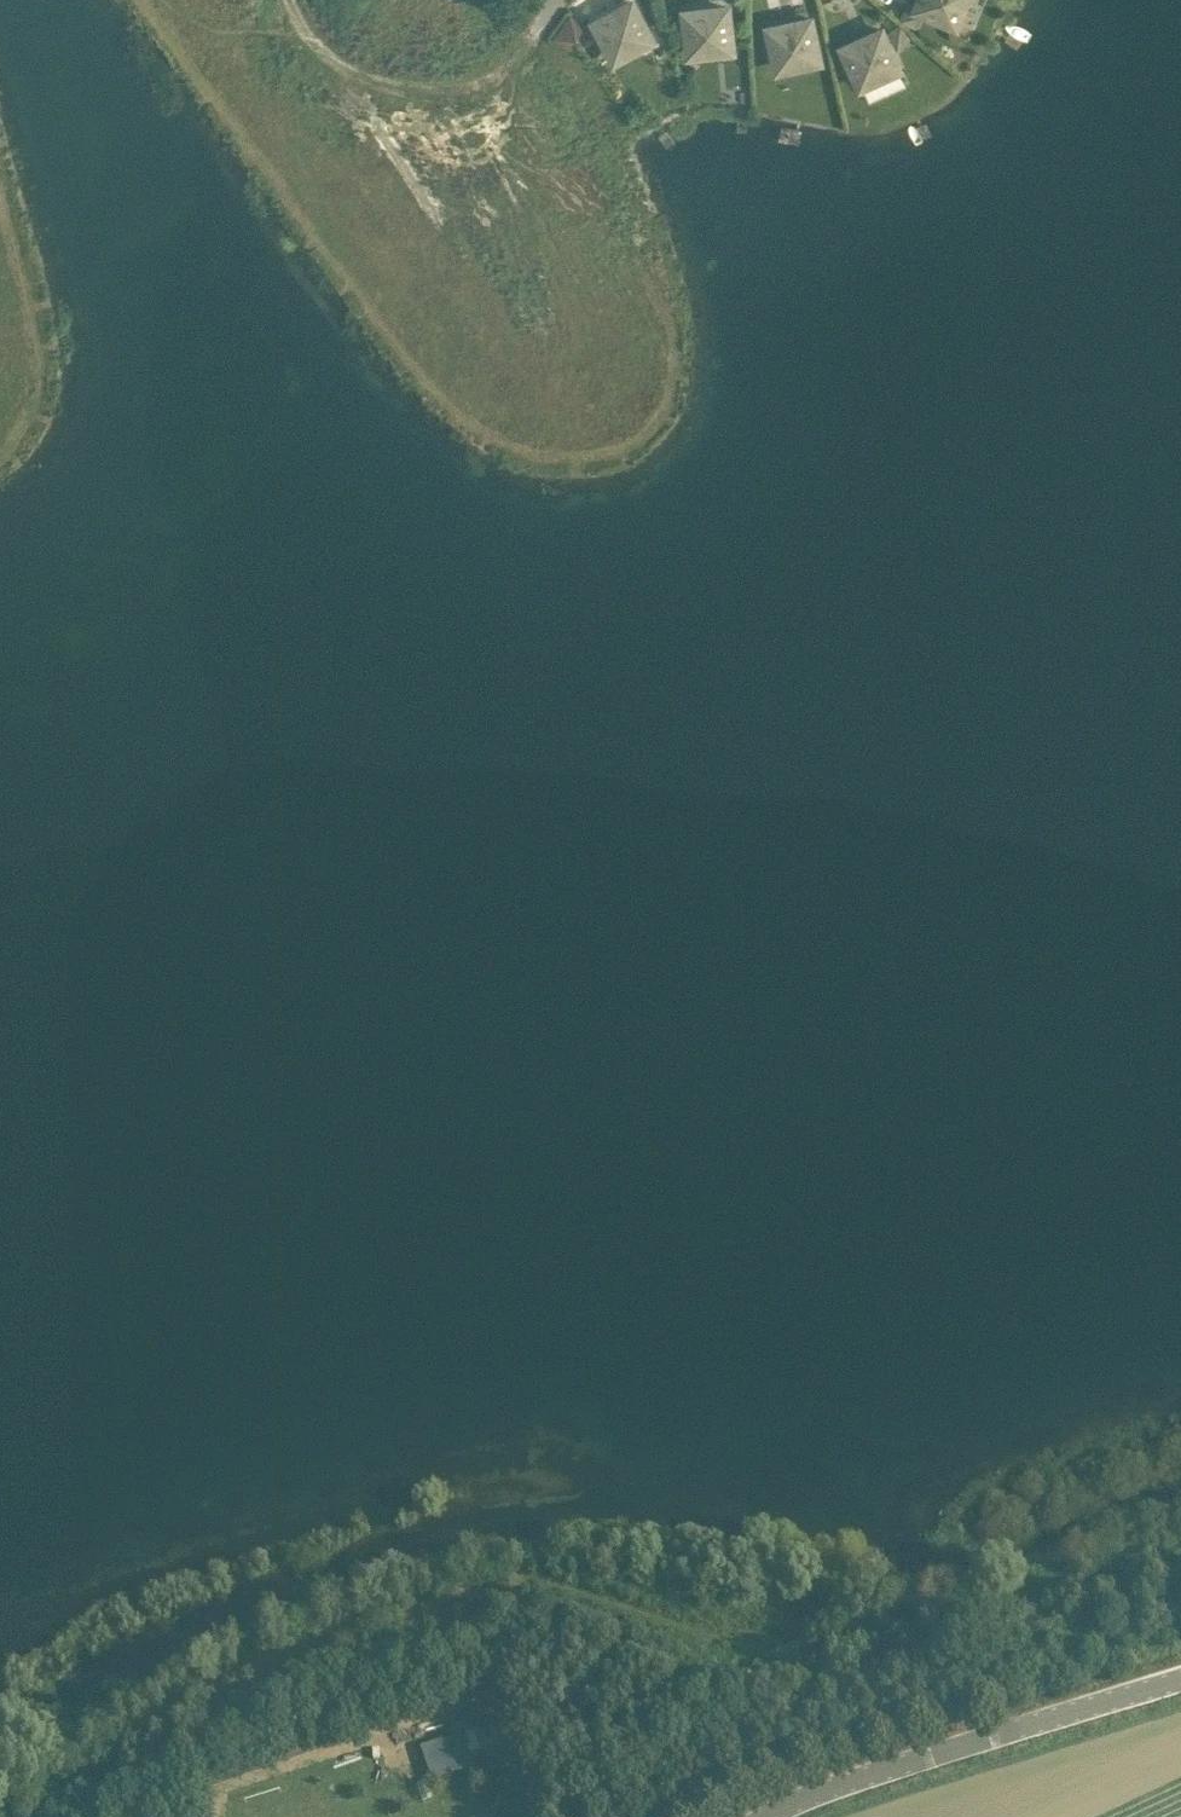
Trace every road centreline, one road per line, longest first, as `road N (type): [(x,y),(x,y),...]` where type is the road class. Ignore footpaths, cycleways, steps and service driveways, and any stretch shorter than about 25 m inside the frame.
road 1 (track): [(1180,1555),(822,1665),(760,1669),(680,1645),(585,1599),(520,1592),(484,1598),(315,1654),(32,1816)]
road 2 (unclassified): [(761,1816),(846,1778),(1180,1678)]

